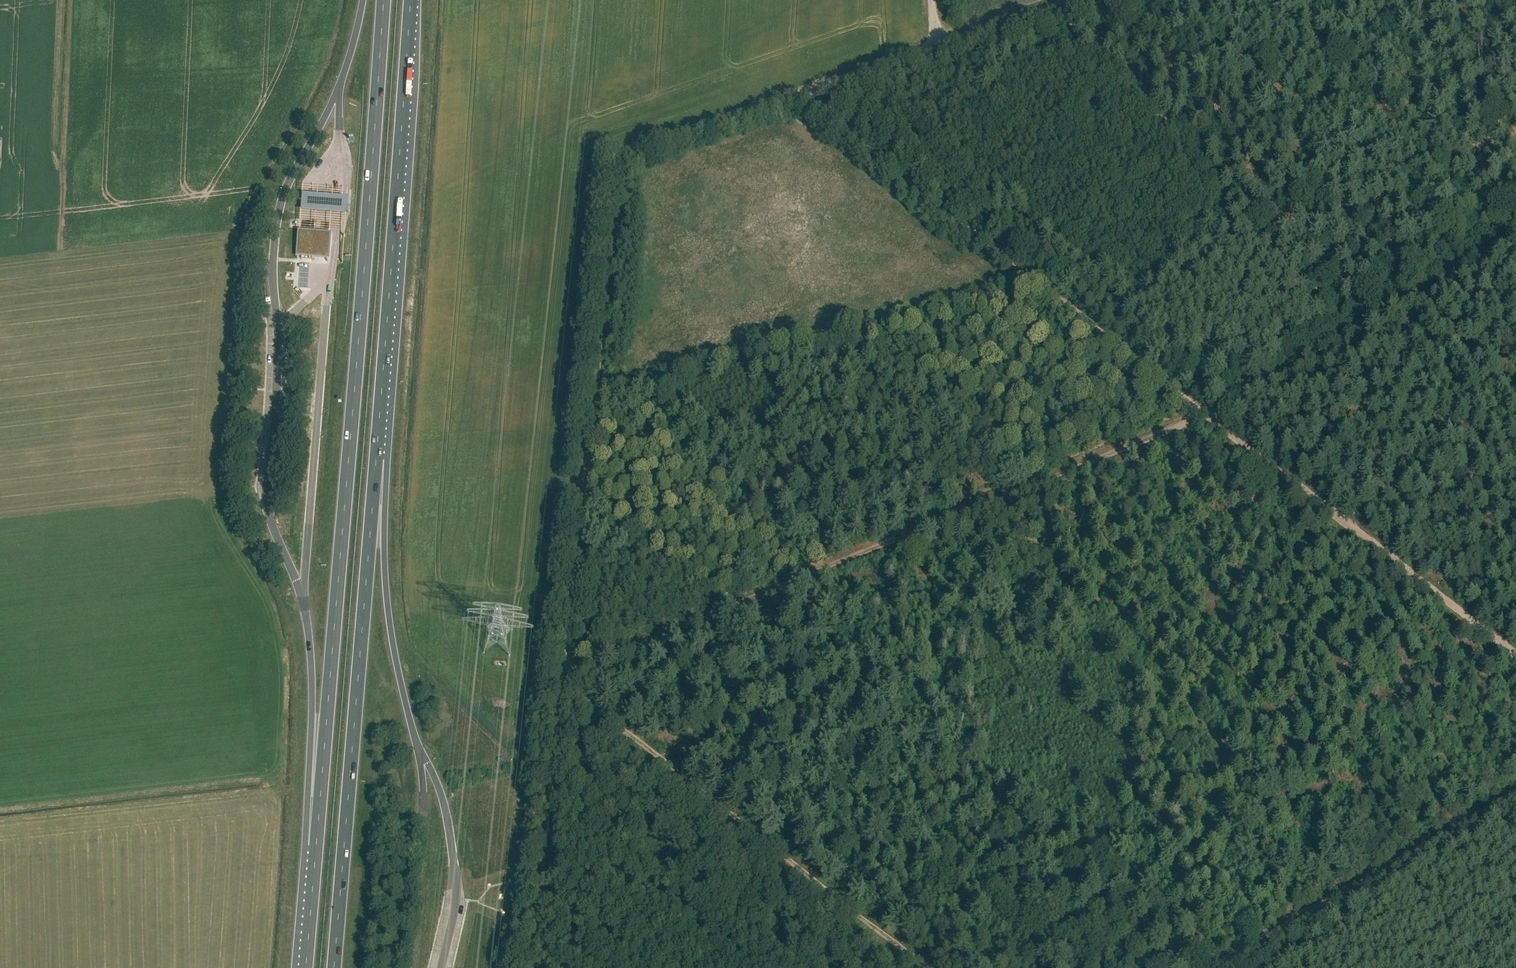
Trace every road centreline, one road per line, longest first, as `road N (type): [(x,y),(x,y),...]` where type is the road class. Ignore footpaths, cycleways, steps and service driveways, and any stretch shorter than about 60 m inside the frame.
road 1 (track): [(925,967),(563,681),(564,672),(1206,413)]
road 2 (trunk): [(383,0),(314,866)]
road 3 (track): [(803,92),(619,156),(564,672)]
road 4 (trunk): [(334,967),(378,433)]
road 5 (track): [(1206,413),(833,122)]
road 6 (trunk): [(378,433),(411,0)]
road 7 (track): [(1515,654),(1206,413)]
road 8 (track): [(1515,238),(1206,413)]
road 9 (track): [(1211,967),(1515,793)]
road 10 (trunk): [(420,750),(393,643),(385,581),(387,462),(378,433)]
road 11 (track): [(563,681),(531,967)]
road 12 (trunk): [(302,592),(312,671),(307,847),(314,866)]
road 13 (track): [(834,80),(1074,0)]

